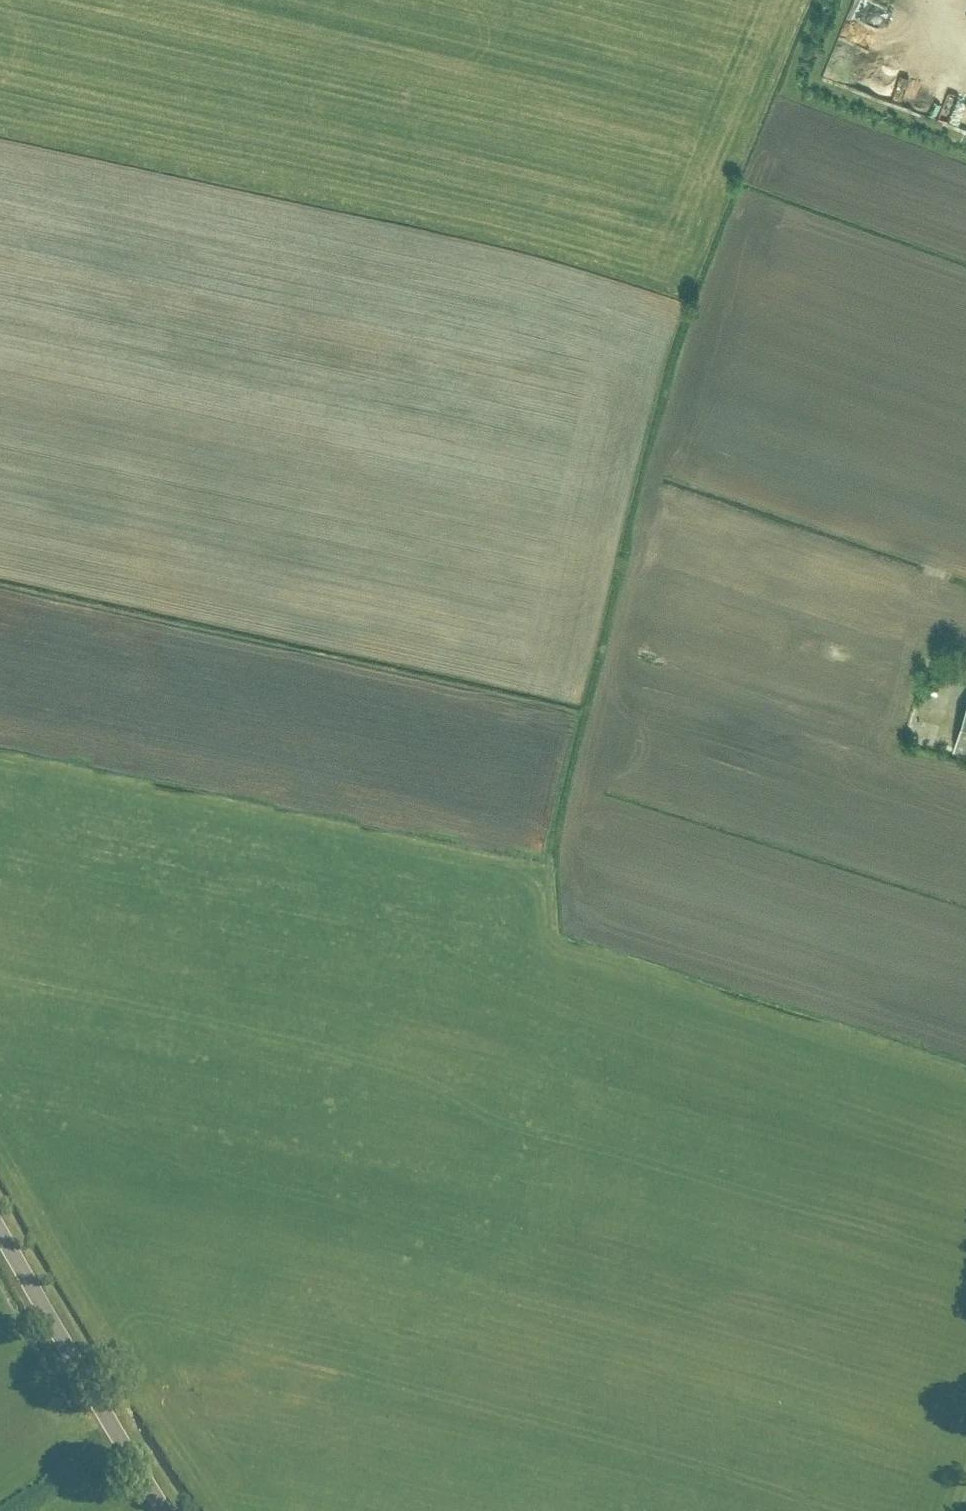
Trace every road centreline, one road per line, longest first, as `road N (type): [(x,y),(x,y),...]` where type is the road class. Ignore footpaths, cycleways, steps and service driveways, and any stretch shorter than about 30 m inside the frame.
road 1 (unclassified): [(161,1510),(0,1235)]

